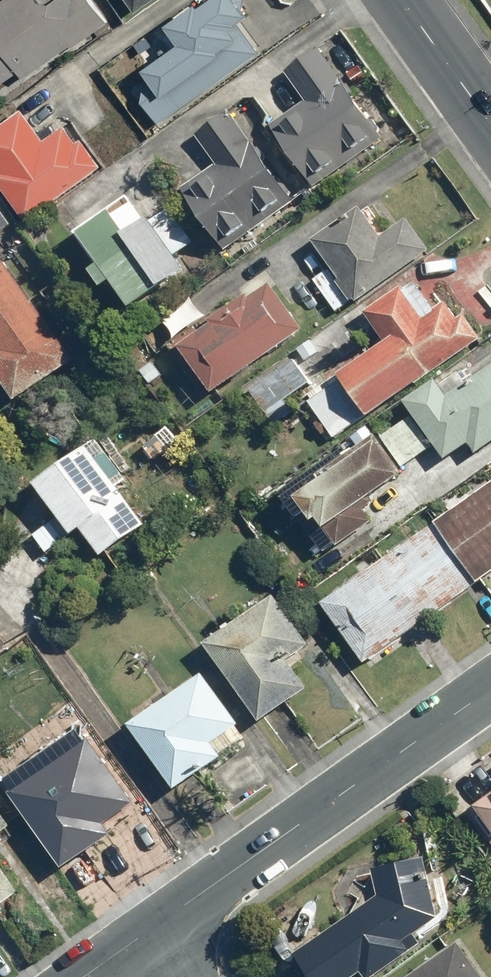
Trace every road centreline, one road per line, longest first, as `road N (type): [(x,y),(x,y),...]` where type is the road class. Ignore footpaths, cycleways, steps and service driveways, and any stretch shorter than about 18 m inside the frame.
road 1 (residential): [(154,927),(490,686)]
road 2 (secondary): [(402,0),(490,124)]

